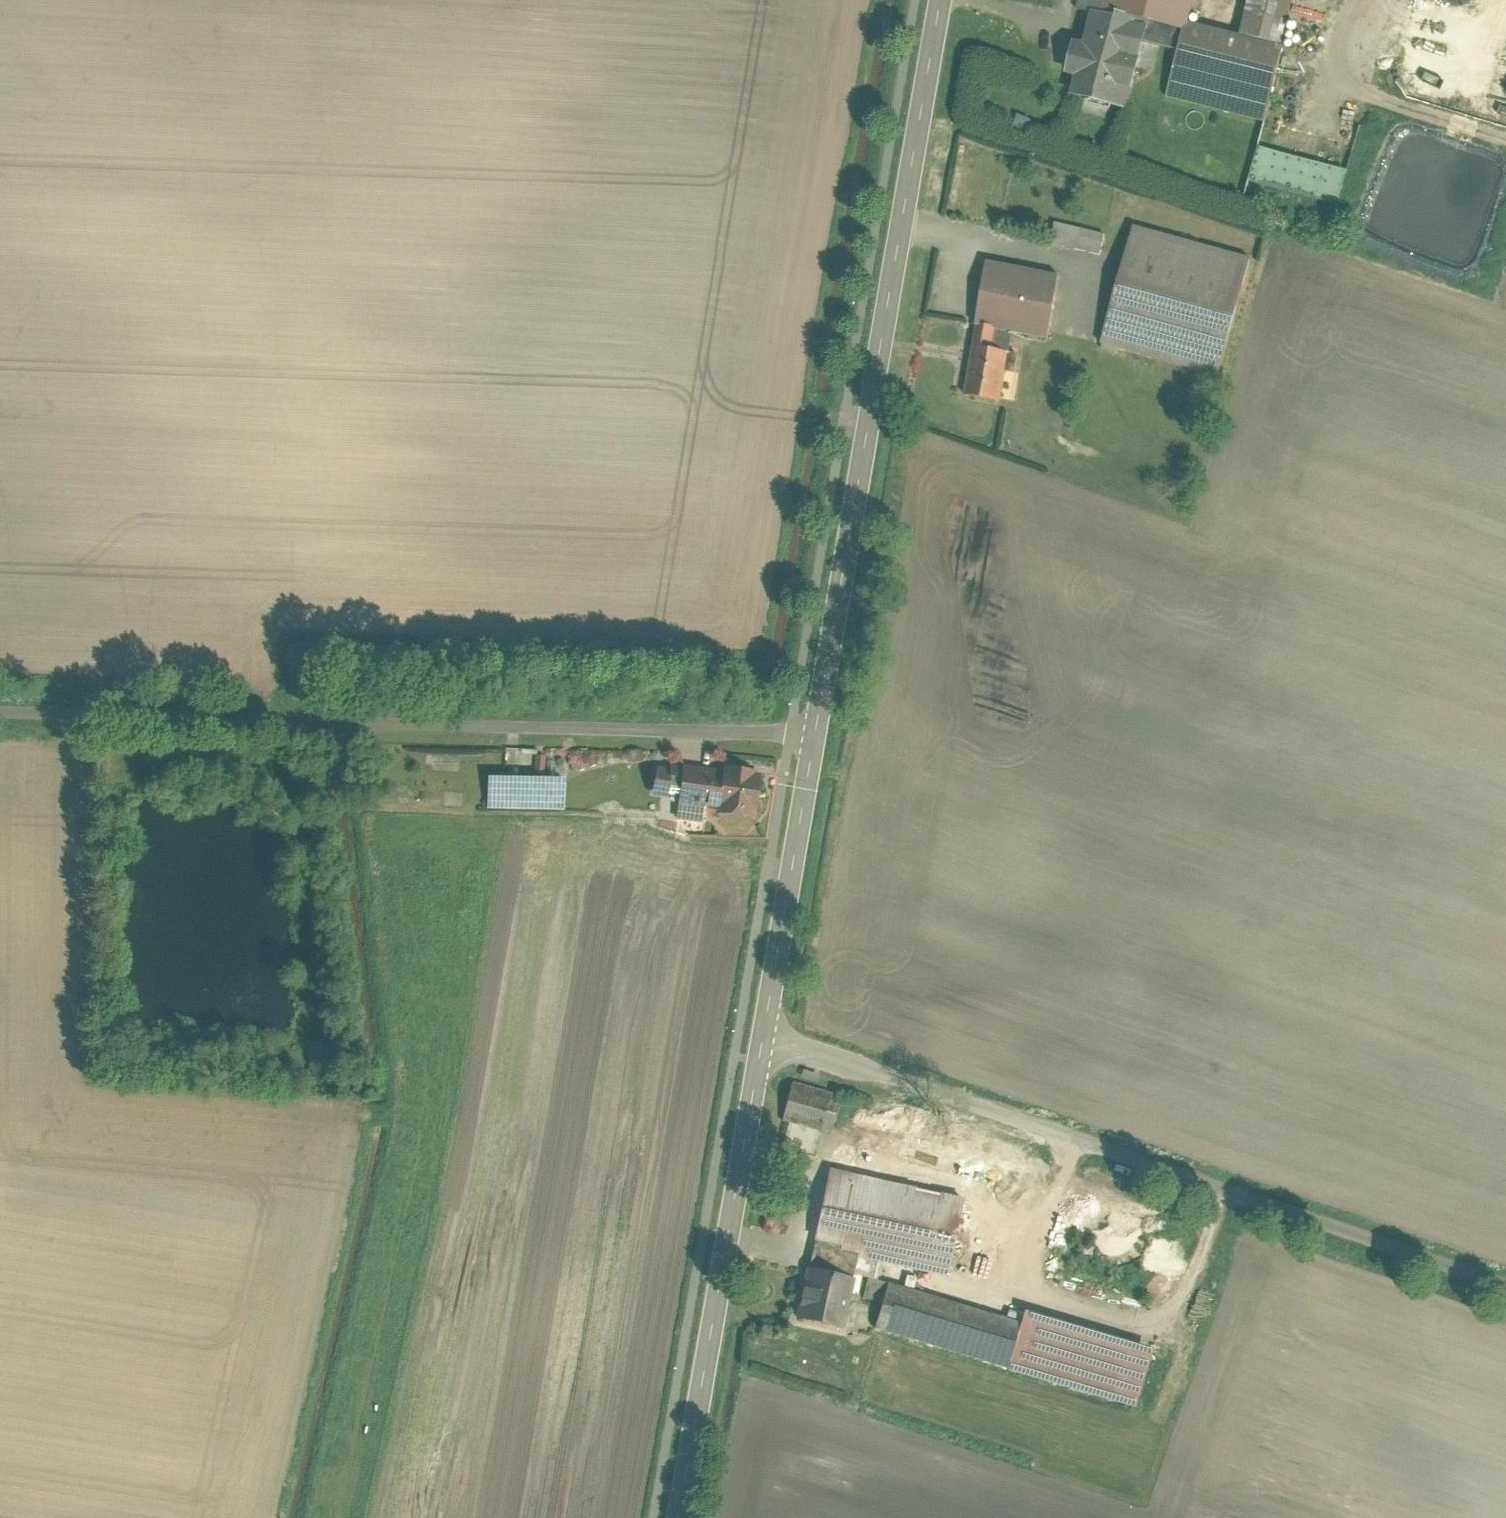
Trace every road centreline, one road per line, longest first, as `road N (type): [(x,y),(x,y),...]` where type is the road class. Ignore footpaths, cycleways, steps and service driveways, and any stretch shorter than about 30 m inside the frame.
road 1 (unclassified): [(816,733),(0,706)]
road 2 (unclassified): [(762,1032),(1505,1285)]
road 3 (tertiary): [(940,0),(816,733)]
road 4 (tertiary): [(762,1032),(677,1517)]
road 5 (tertiary): [(816,733),(762,1032)]

